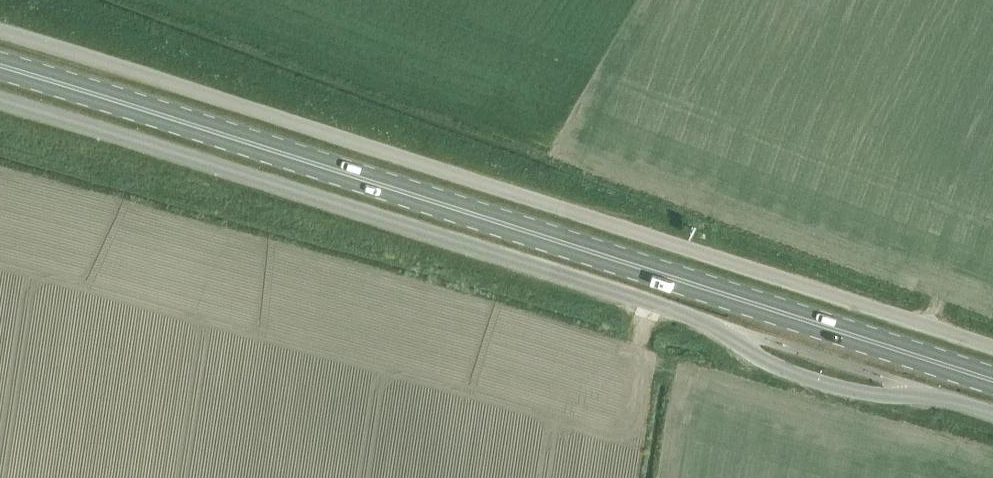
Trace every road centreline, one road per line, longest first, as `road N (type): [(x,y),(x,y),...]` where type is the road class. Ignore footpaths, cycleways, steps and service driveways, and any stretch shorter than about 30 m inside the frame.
road 1 (unclassified): [(992,412),(950,398),(868,396),(781,372),(696,319),(0,101)]
road 2 (primary): [(992,383),(0,69)]
road 3 (unclassified): [(0,35),(992,348)]

